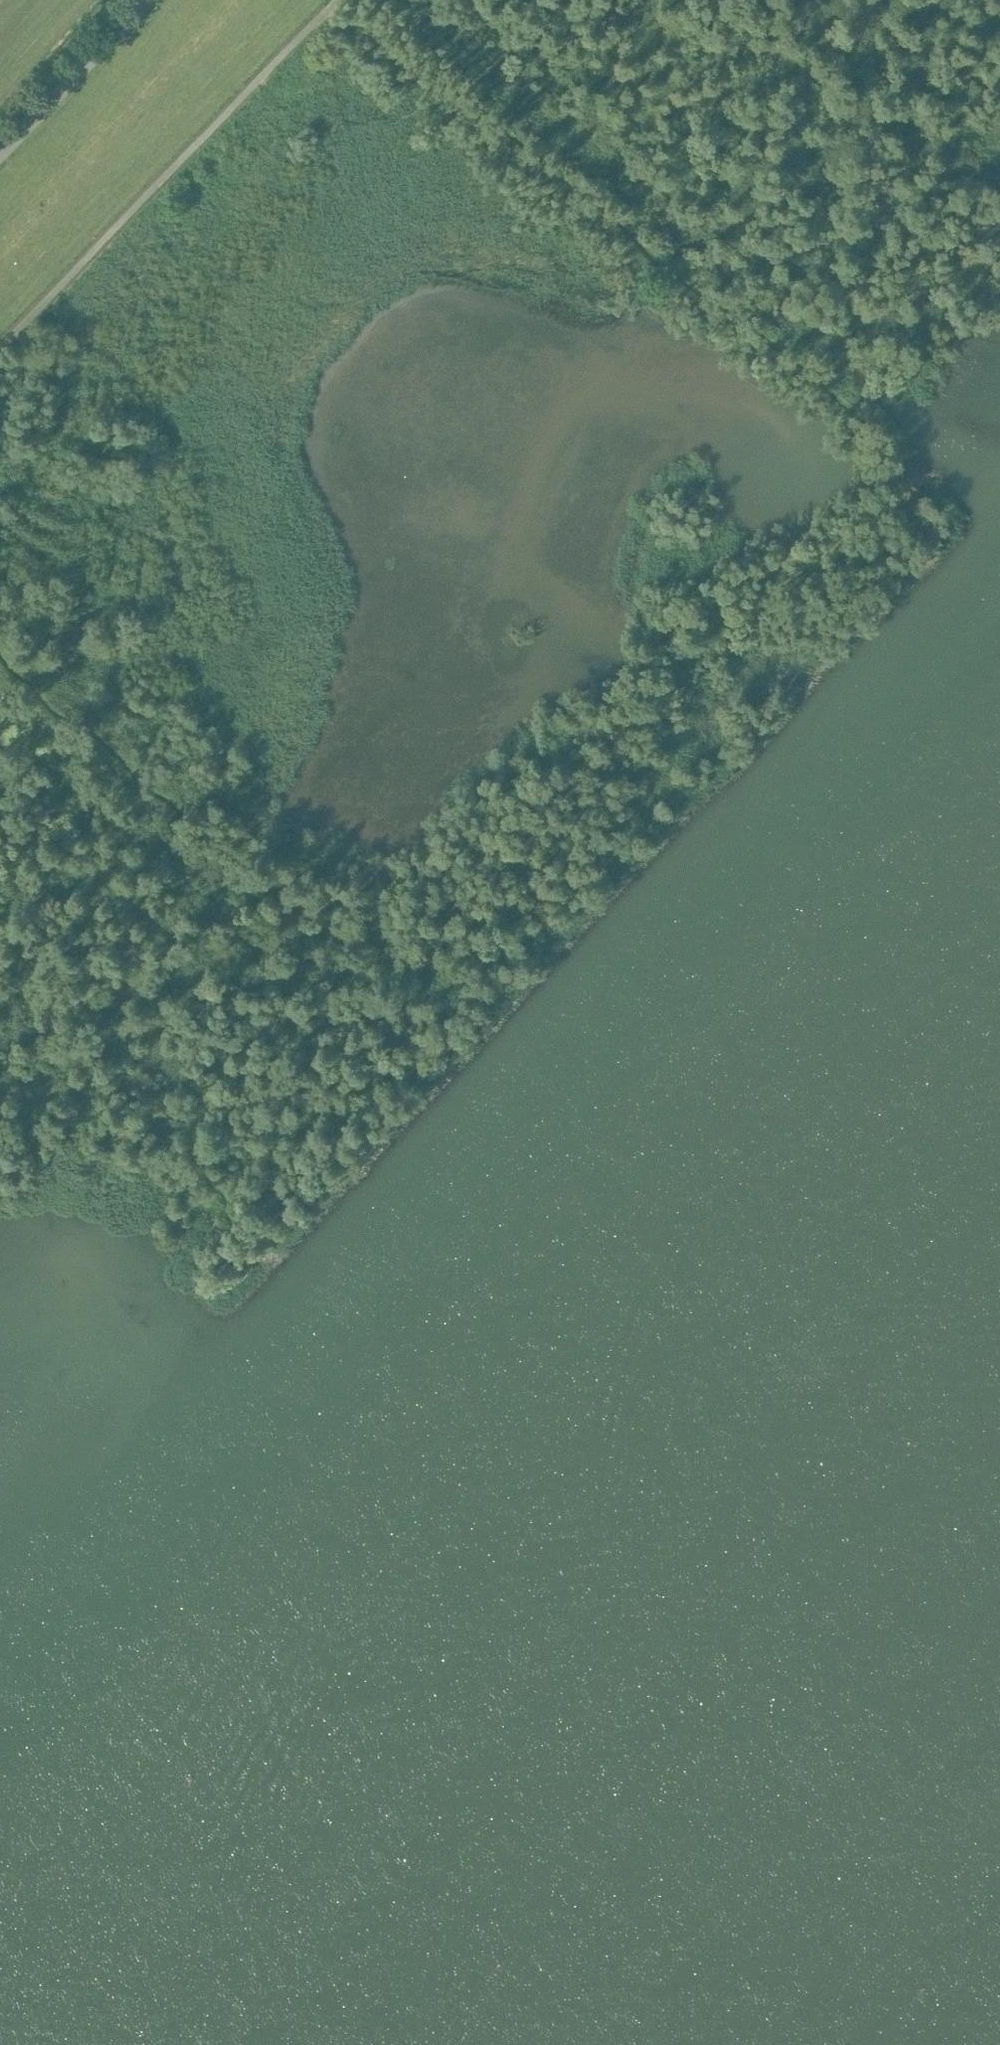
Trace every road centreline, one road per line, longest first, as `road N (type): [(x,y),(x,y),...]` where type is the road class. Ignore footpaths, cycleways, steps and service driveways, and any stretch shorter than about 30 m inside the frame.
road 1 (unclassified): [(0,154),(146,0)]

